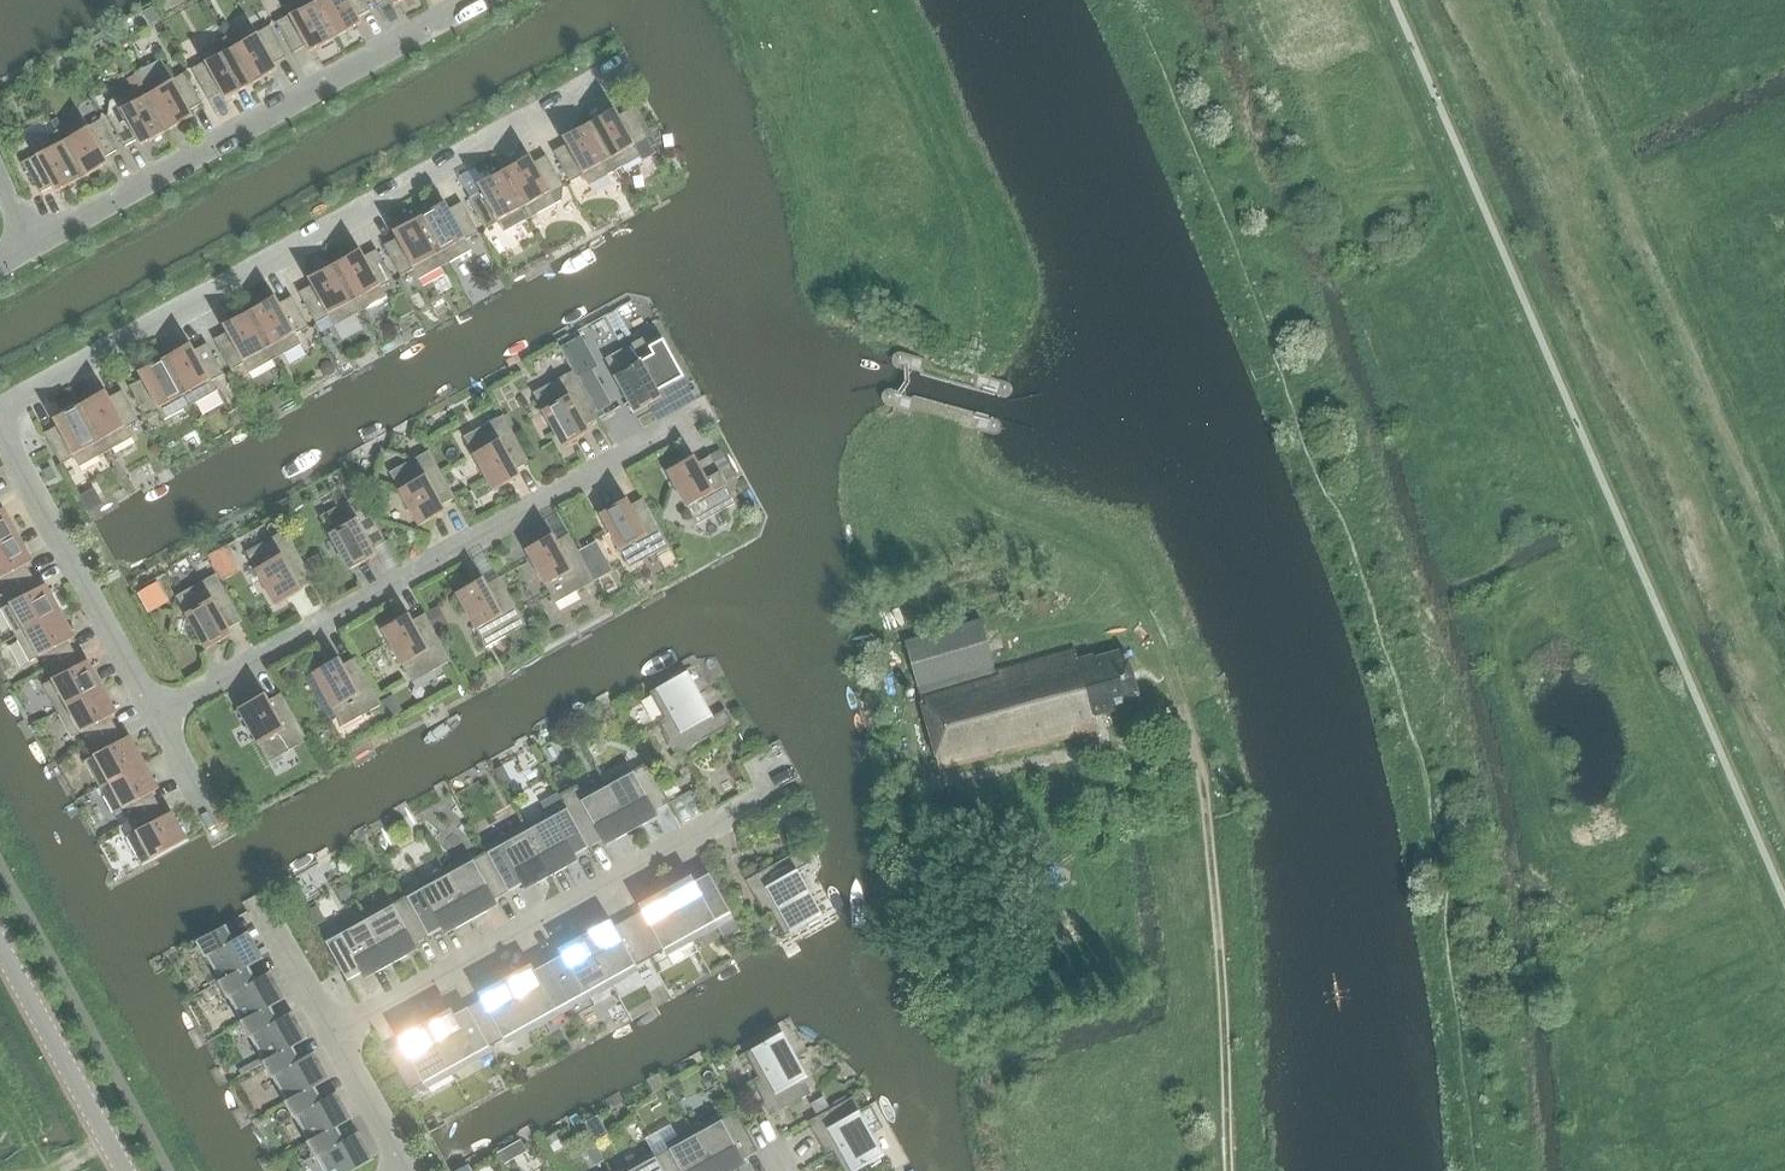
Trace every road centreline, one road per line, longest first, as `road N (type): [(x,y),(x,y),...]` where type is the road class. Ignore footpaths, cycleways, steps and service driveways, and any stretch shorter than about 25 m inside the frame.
road 1 (track): [(1228,1170),(1209,845),(1161,651),(1136,591),(1091,545),(991,514),(959,473)]
road 2 (residential): [(626,63),(0,414)]
road 3 (residential): [(708,409),(154,714)]
road 4 (residential): [(773,793),(333,1034)]
road 5 (residential): [(28,241),(467,0)]
road 6 (residential): [(0,434),(154,714)]
road 7 (tertiary): [(123,1170),(0,950)]
road 8 (residential): [(255,896),(333,1034)]
road 9 (residential): [(333,1034),(406,1170)]
road 10 (residential): [(154,714),(220,831)]

